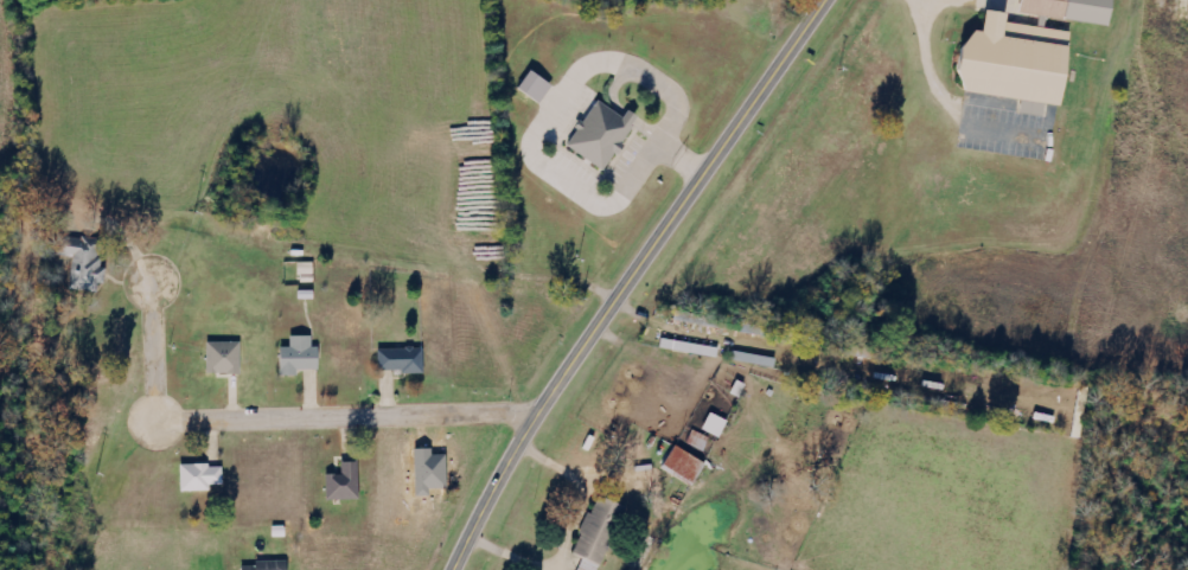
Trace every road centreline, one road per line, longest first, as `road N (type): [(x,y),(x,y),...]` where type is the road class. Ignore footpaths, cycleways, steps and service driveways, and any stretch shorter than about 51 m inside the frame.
road 1 (tertiary): [(459,569),(537,417),(823,0)]
road 2 (residential): [(537,417),(155,425),(154,287)]

